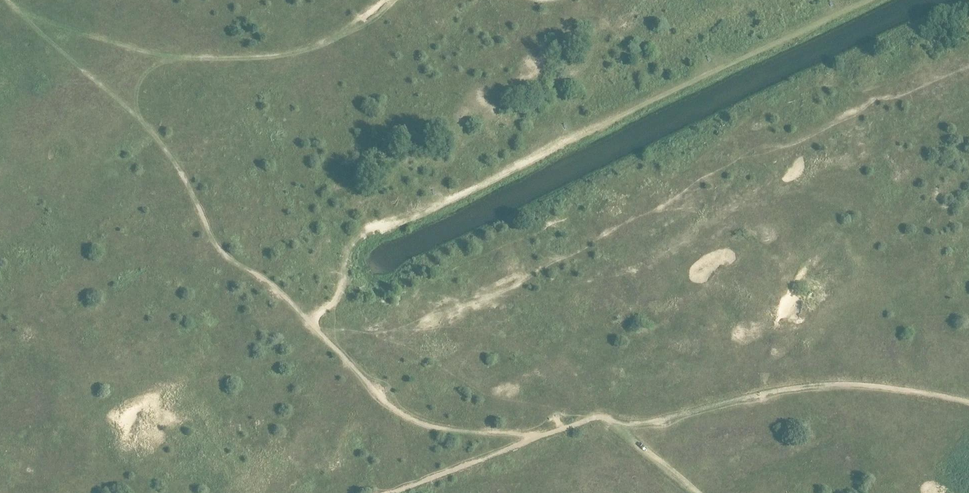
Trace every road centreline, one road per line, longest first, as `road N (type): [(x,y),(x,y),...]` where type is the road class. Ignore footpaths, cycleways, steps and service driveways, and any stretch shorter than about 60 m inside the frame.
road 1 (track): [(20,12),(160,141),(230,259),(304,317),(337,298),(350,250),(364,234),(865,0)]
road 2 (track): [(20,12),(169,58),(273,56),(336,35),(385,0)]
road 3 (track): [(968,402),(826,383),(640,422),(610,418)]
road 4 (track): [(545,434),(462,431),(409,418),(304,317)]
road 5 (track): [(393,492),(545,434)]

